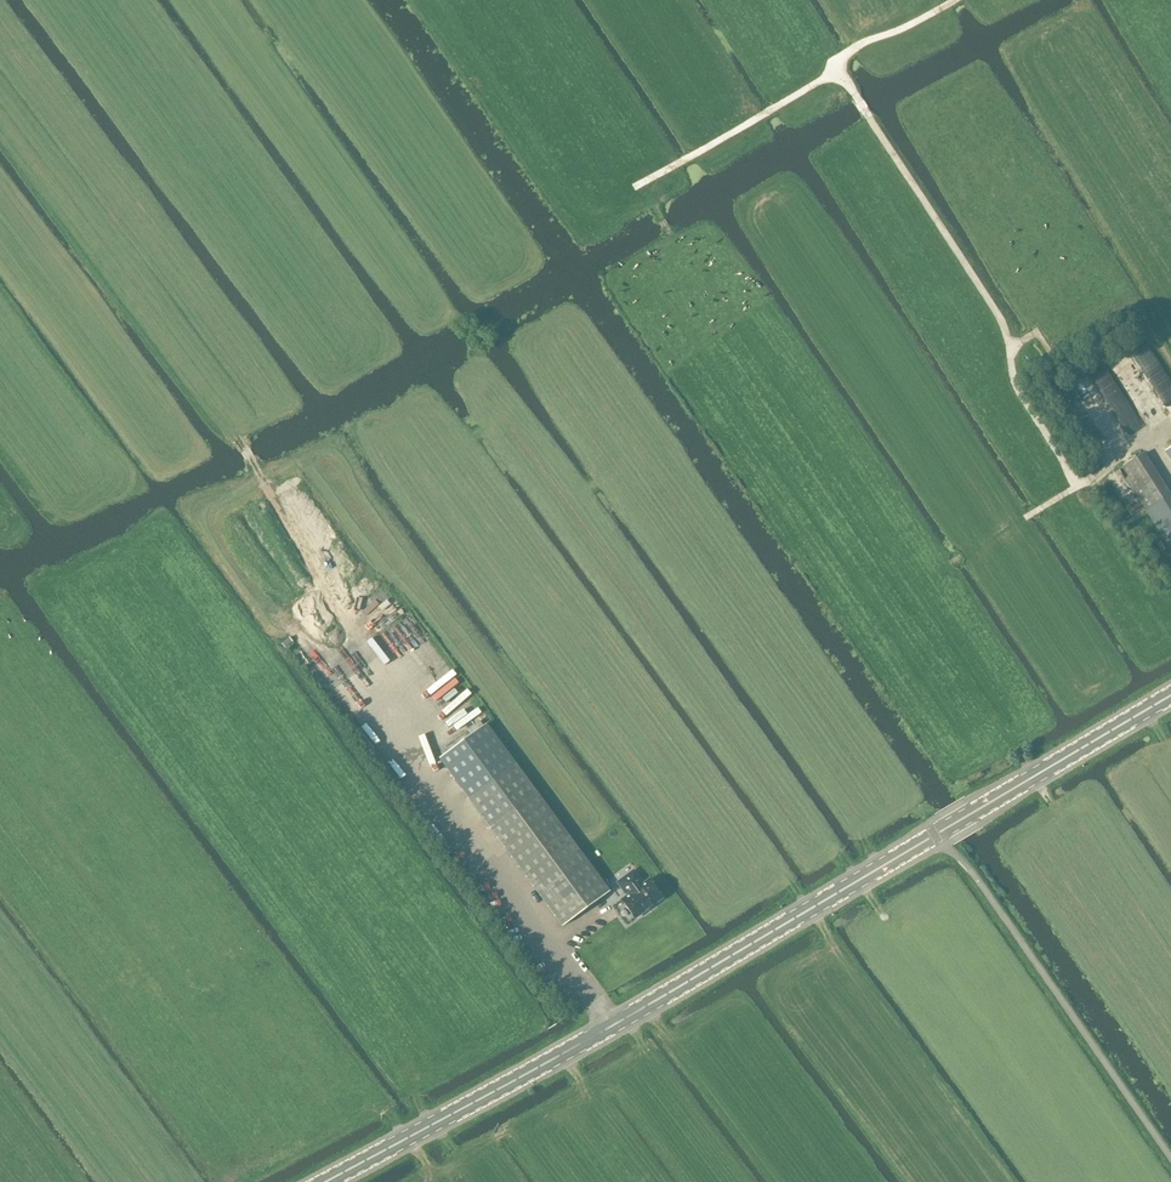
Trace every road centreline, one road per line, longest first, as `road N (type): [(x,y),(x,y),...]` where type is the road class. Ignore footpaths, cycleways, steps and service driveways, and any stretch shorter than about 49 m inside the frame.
road 1 (secondary): [(327,1181),(635,1013),(1170,697)]
road 2 (track): [(1077,486),(1015,384),(1000,319),(846,79),(819,80),(634,188)]
road 3 (track): [(846,79),(836,63),(855,48),(953,0)]

